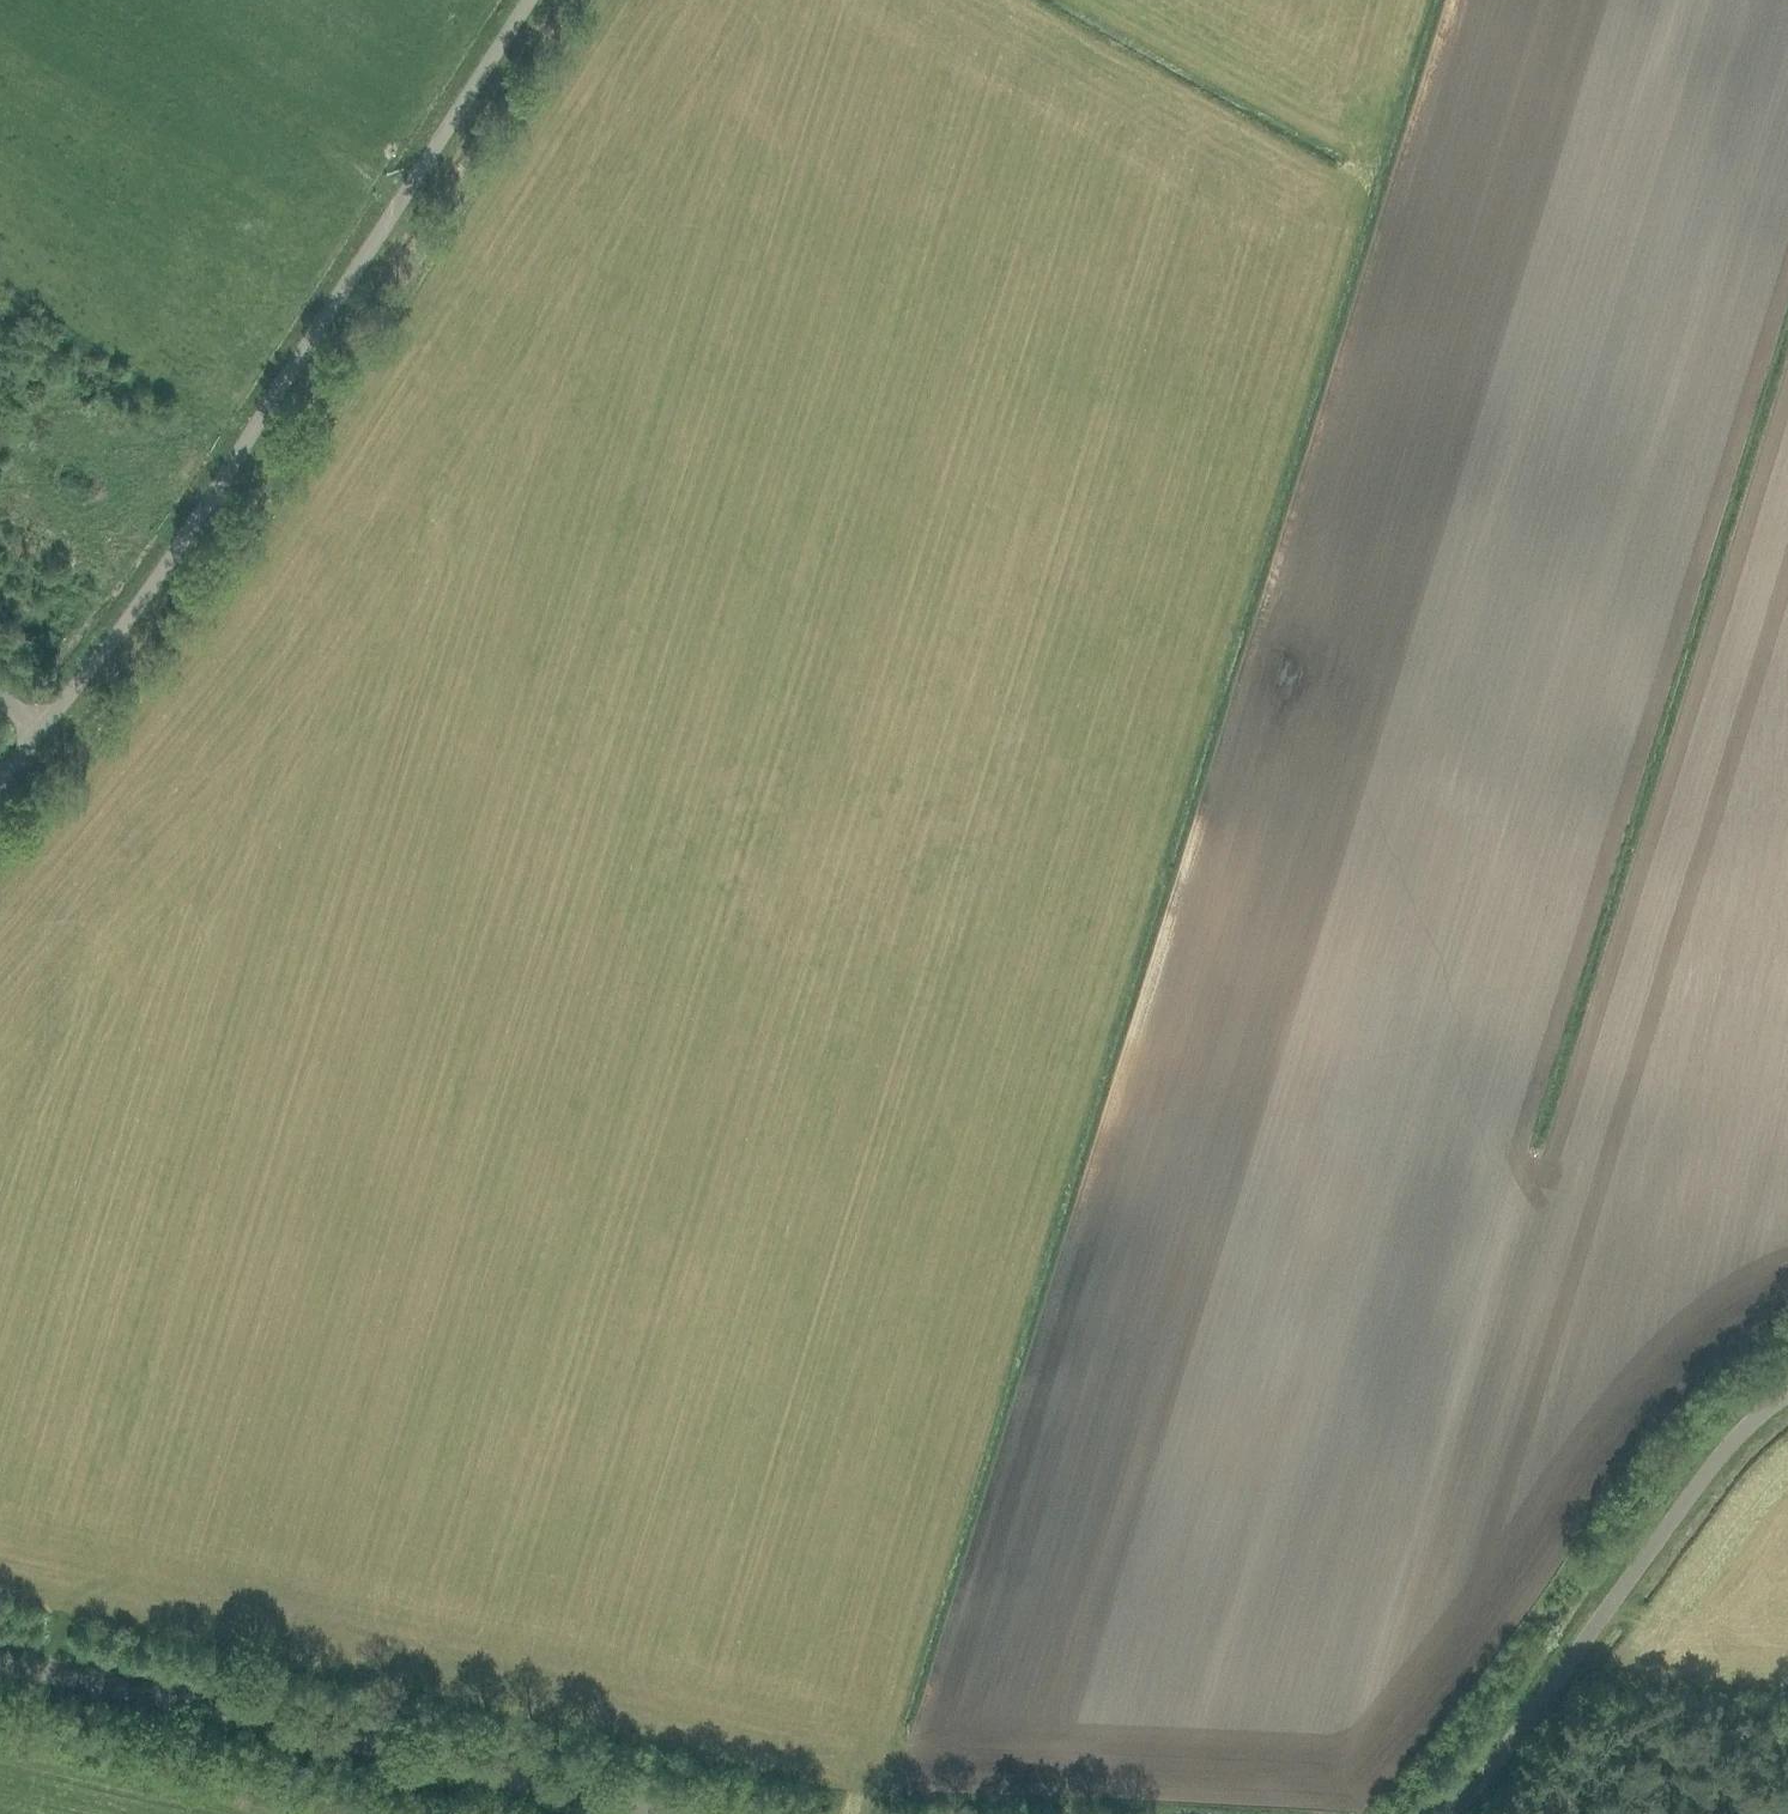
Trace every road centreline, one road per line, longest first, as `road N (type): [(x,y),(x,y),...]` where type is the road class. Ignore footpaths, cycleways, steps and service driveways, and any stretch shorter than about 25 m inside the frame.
road 1 (unclassified): [(0,776),(103,654),(529,0)]
road 2 (unclassified): [(653,1813),(0,1663)]
road 3 (unclassified): [(1787,1395),(1717,1463),(1491,1769),(1449,1813)]

